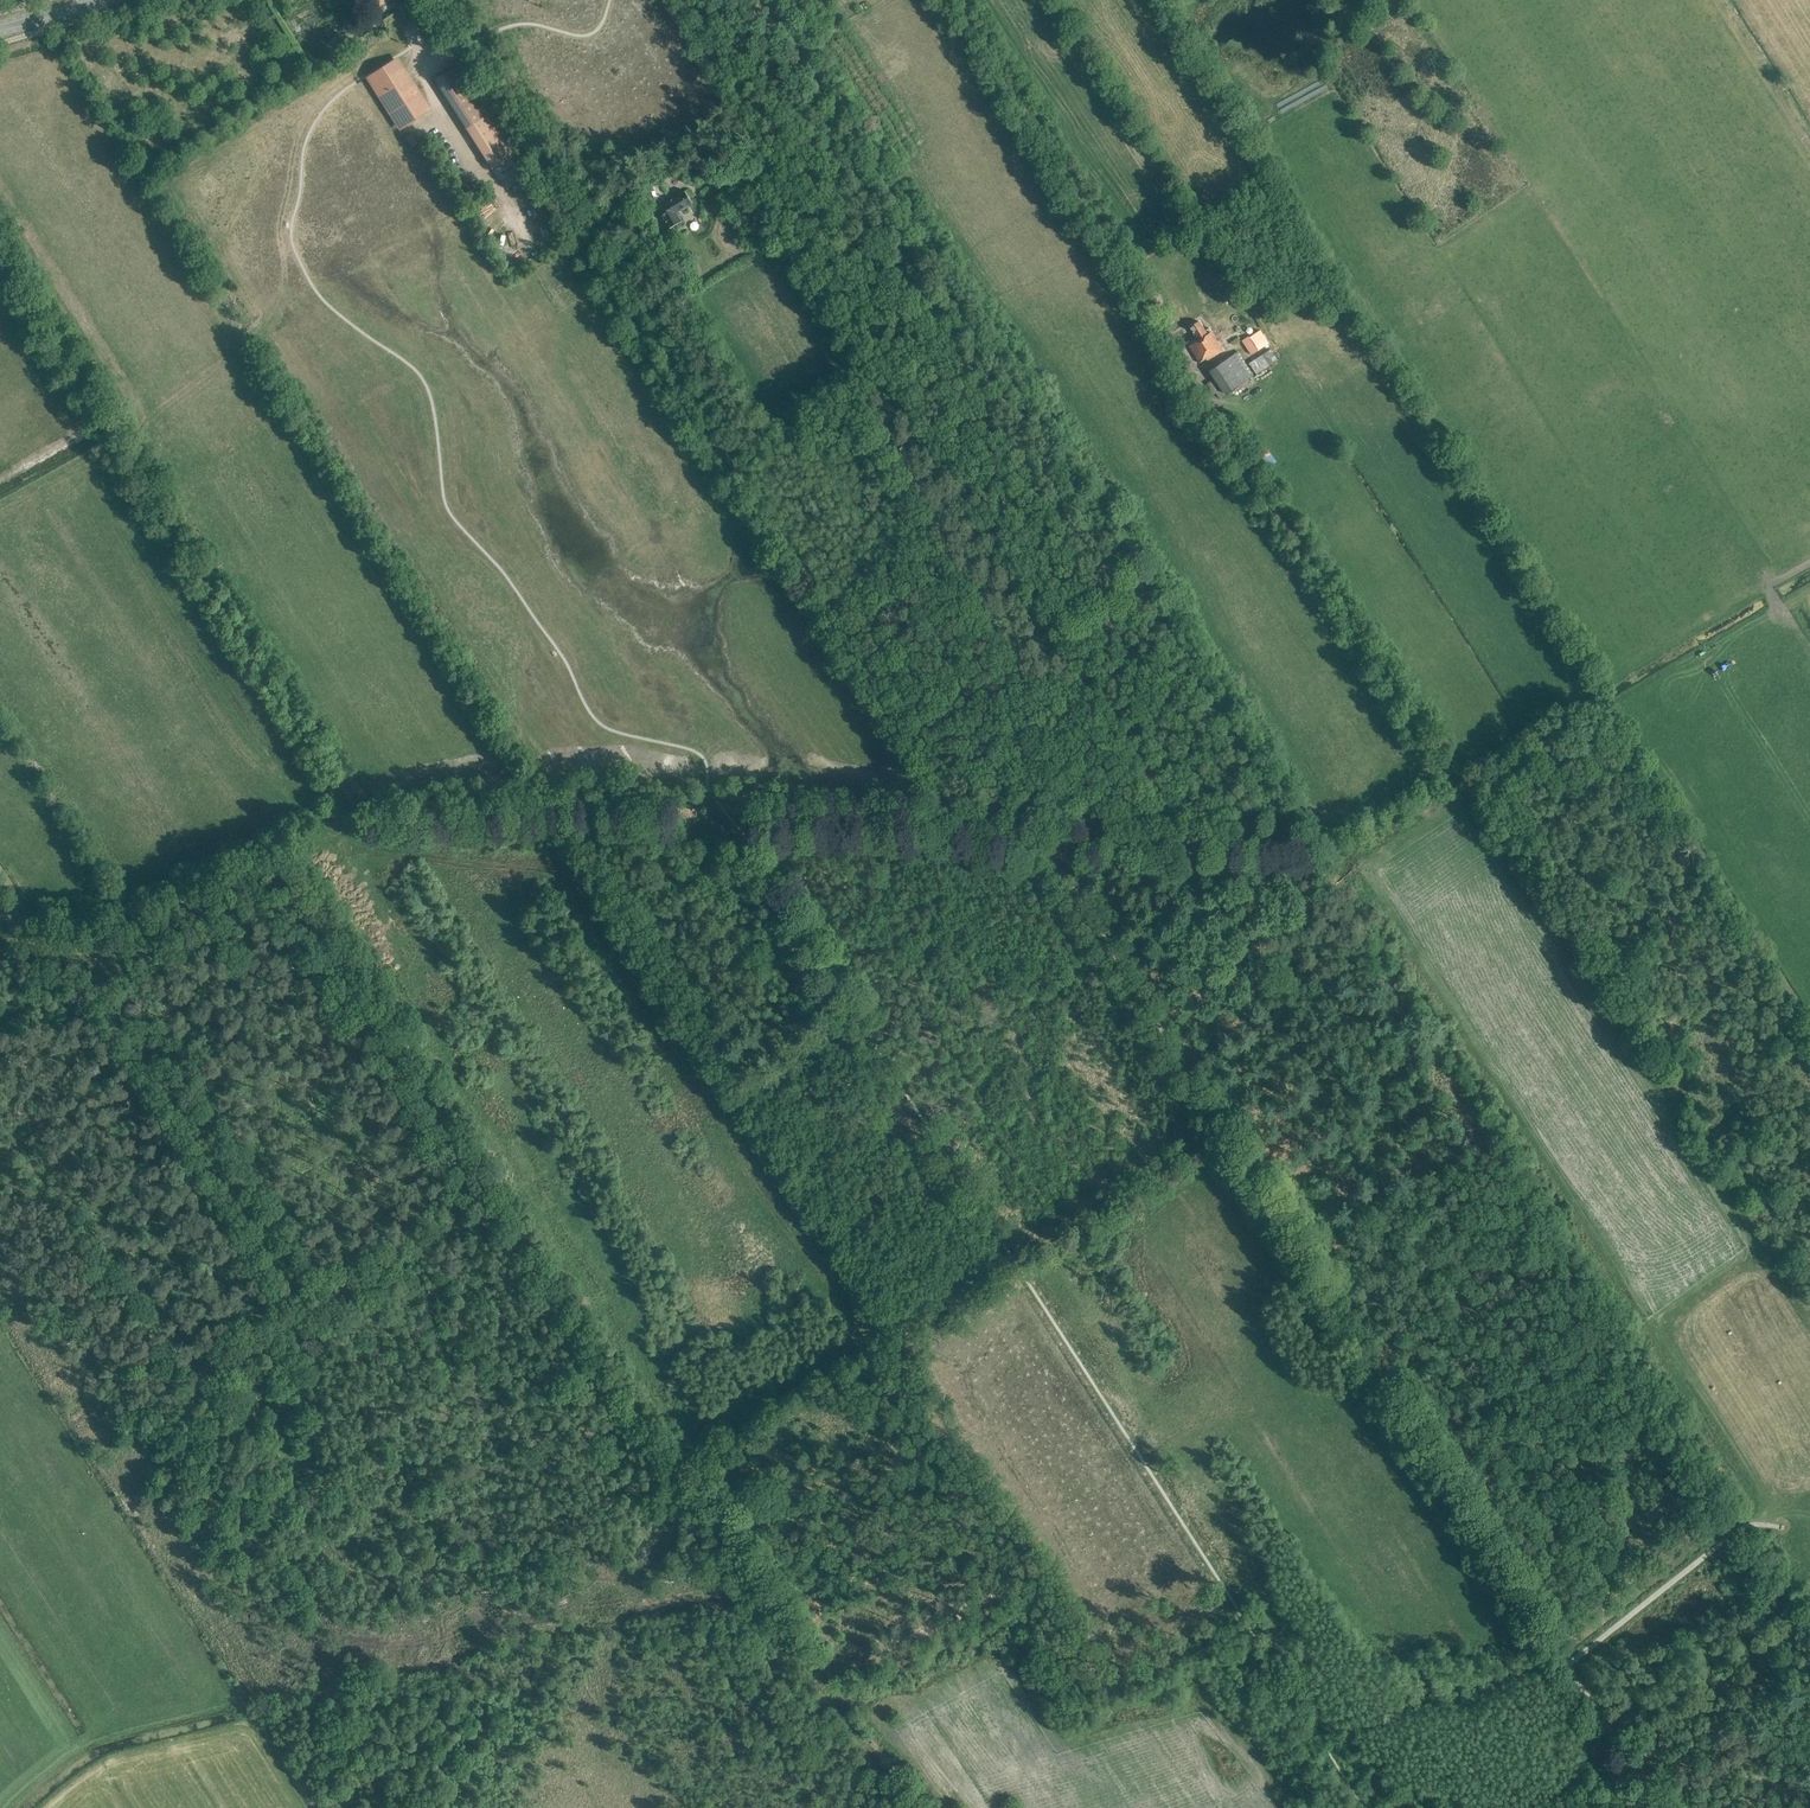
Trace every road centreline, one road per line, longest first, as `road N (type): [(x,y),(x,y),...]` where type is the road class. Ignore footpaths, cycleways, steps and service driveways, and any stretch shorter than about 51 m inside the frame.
road 1 (track): [(957,0),(1217,417)]

